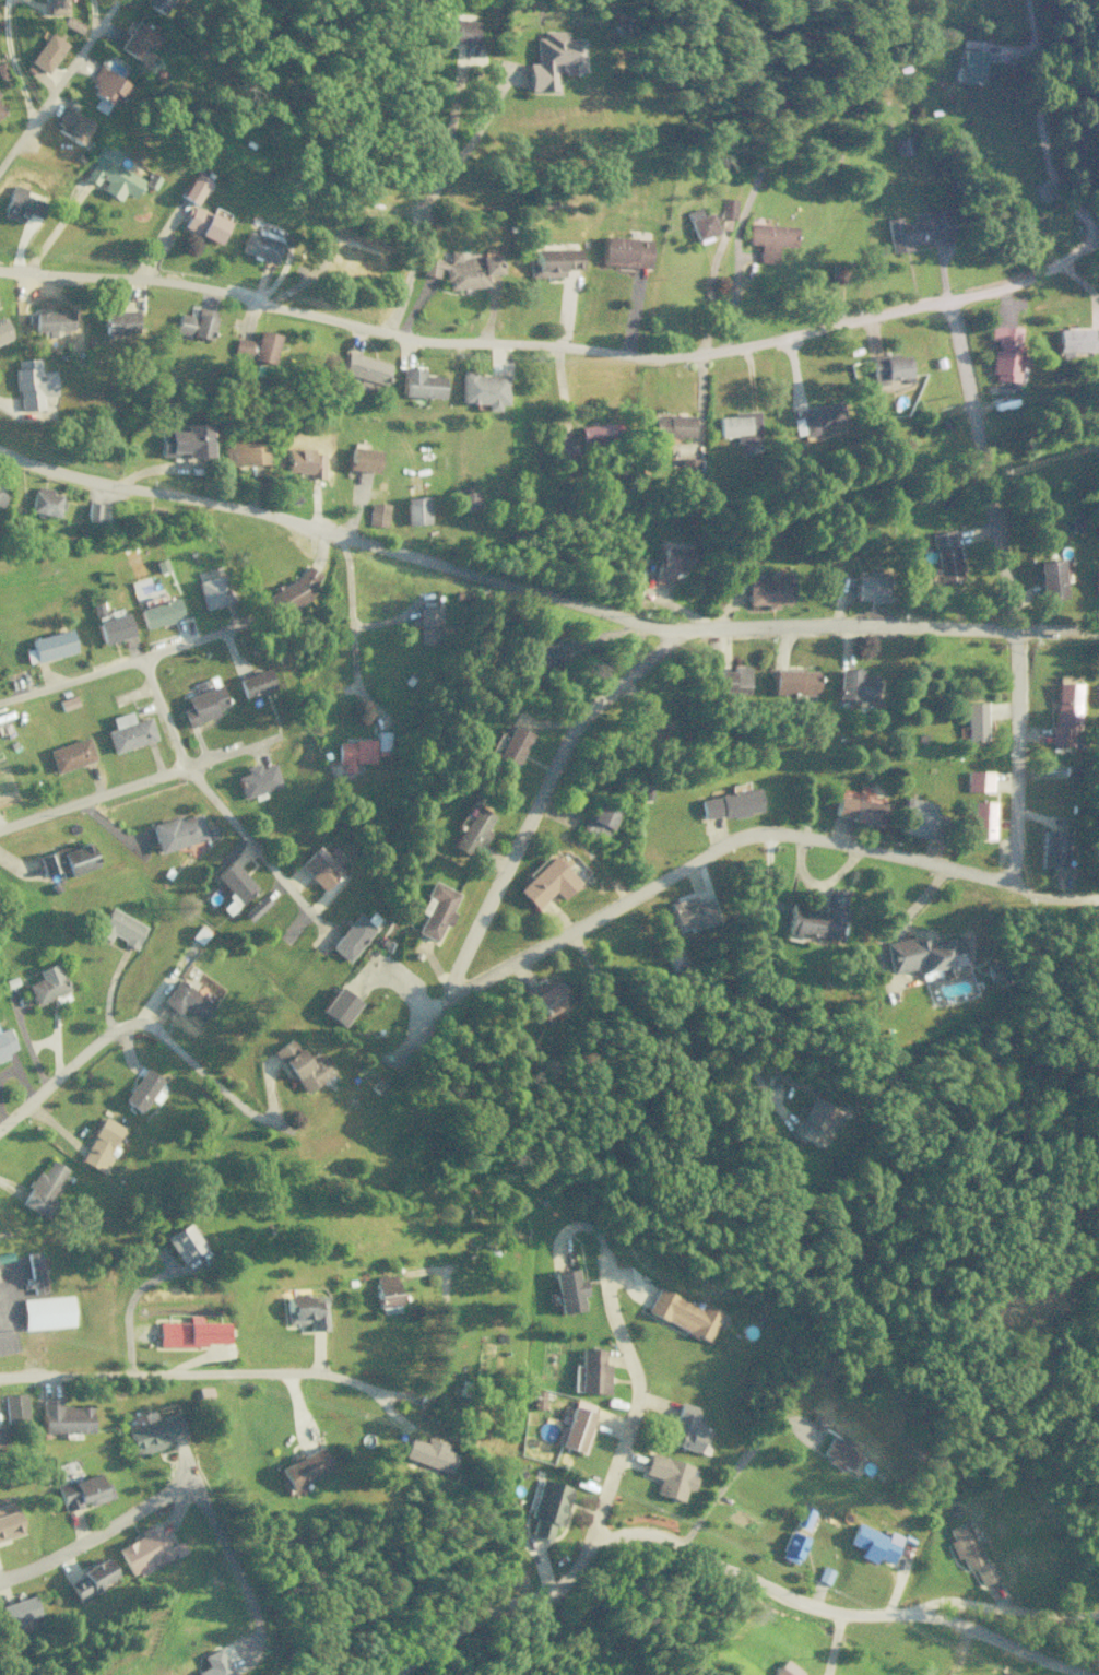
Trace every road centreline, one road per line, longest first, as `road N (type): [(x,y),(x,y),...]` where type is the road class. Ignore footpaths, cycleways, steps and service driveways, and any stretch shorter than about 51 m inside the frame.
road 1 (residential): [(0,454),(265,514),(625,618),(697,632),(765,625),(1098,629)]
road 2 (residential): [(1088,241),(1029,279),(994,290),(615,362),(388,333),(197,286),(0,270)]
road 3 (residential): [(435,1010),(725,841),(759,831),(889,853),(1006,885)]
road 4 (residential): [(946,296),(1015,627),(1006,885)]
road 5 (residential): [(395,1674),(448,1629),(507,1600),(547,1591),(593,1547),(633,1533),(655,1536),(792,1603),(843,1617),(910,1615)]
road 6 (residential): [(672,627),(659,651),(575,724),(476,922),(452,977),(456,992)]
road 7 (residential): [(385,1392),(295,1370),(0,1377)]
road 8 (residential): [(0,1126),(123,1025),(147,1025),(248,1114),(289,1132)]
road 9 (residential): [(141,659),(178,755),(314,918)]
road 10 (residential): [(601,1254),(635,1395),(593,1547)]
road 11 (residential): [(0,827),(280,734)]
road 12 (residential): [(0,702),(249,618)]
road 13 (residential): [(1026,0),(1038,140),(1050,177),(1086,223),(1088,241)]
road 14 (residential): [(0,1582),(33,1571),(194,1476)]
road 15 (residential): [(0,161),(116,0)]
road 16 (residential): [(1087,1674),(983,1632),(910,1615)]
road 17 (residential): [(29,120),(4,47),(3,0)]

